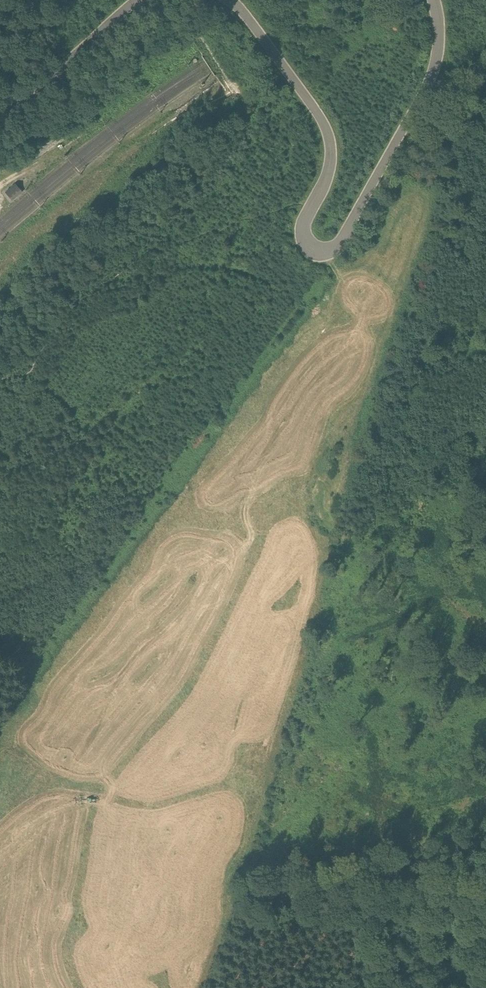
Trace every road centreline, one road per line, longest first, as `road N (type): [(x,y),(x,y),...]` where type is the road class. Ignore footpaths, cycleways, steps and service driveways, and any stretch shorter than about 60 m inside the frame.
road 1 (unclassified): [(433,0),(433,73),(344,240),(323,255),(307,250),(300,236),(325,181),(326,132),(227,0)]
road 2 (unclassified): [(133,0),(0,110)]

